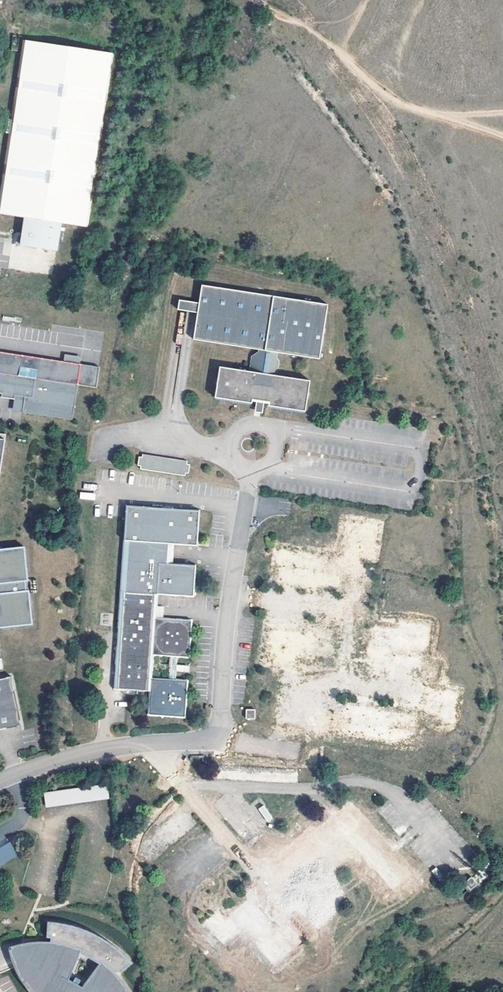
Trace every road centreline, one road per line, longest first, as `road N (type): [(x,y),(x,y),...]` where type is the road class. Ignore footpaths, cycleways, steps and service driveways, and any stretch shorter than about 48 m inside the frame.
road 1 (unclassified): [(219,741),(251,471)]
road 2 (unclassified): [(0,781),(118,747),(219,741)]

